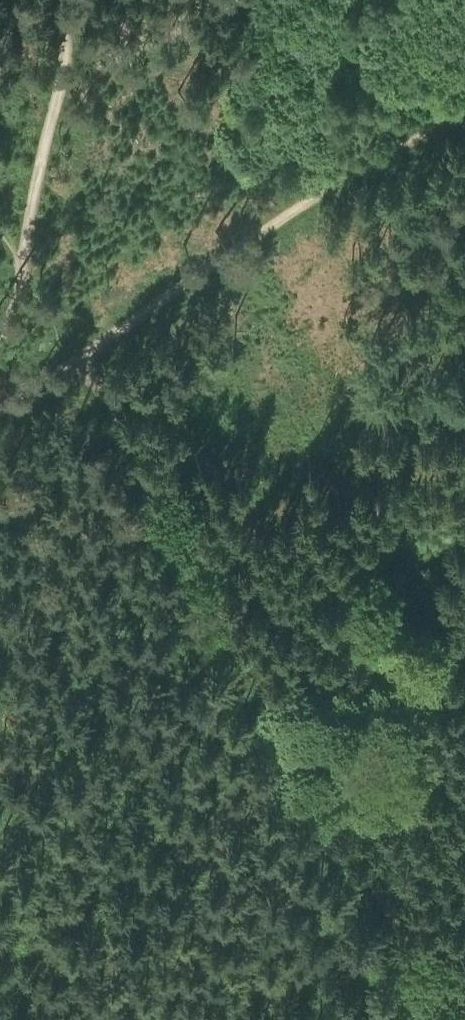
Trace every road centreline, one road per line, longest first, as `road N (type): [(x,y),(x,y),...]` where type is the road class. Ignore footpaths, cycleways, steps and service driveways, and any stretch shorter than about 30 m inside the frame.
road 1 (track): [(88,358),(440,1019)]
road 2 (track): [(464,110),(0,408)]

